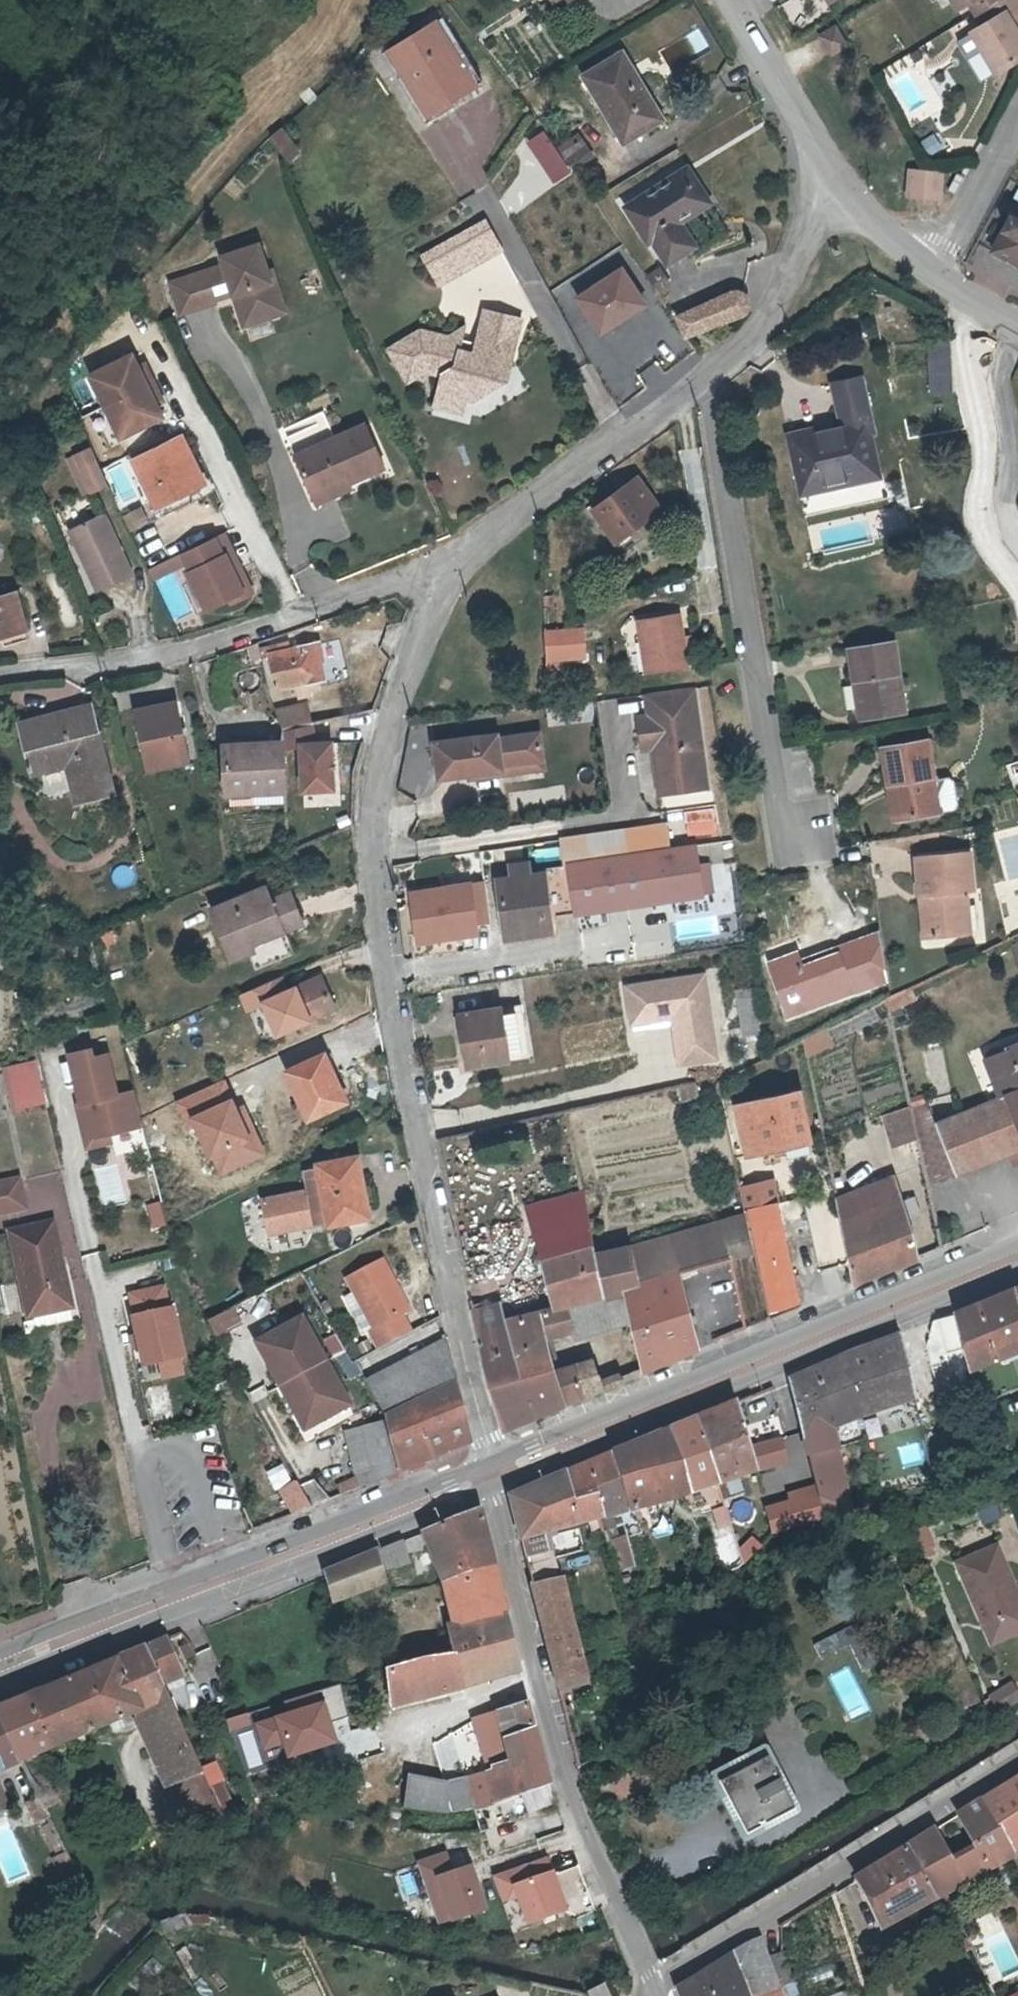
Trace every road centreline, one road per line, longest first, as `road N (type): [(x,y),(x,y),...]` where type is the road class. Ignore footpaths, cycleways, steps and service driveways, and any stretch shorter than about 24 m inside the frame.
road 1 (residential): [(467,555),(420,644),(387,734),(373,828),(384,928),(489,1476)]
road 2 (primary): [(1017,1255),(489,1476)]
road 3 (residential): [(658,1995),(571,1798),(489,1476)]
road 4 (primary): [(489,1476),(0,1669)]
road 5 (residential): [(0,674),(163,653),(467,555)]
road 6 (residential): [(785,853),(709,384)]
road 7 (residential): [(1017,1757),(665,1979),(660,1995)]
road 8 (residential): [(709,384),(467,555)]
road 9 (residential): [(827,167),(766,318),(709,384)]
road 10 (residential): [(1017,333),(1004,357),(1016,447),(1009,521),(1017,535)]
road 11 (tertiary): [(724,0),(827,167)]
road 12 (residential): [(1017,112),(930,276)]
road 13 (tertiary): [(827,167),(869,227),(930,276)]

